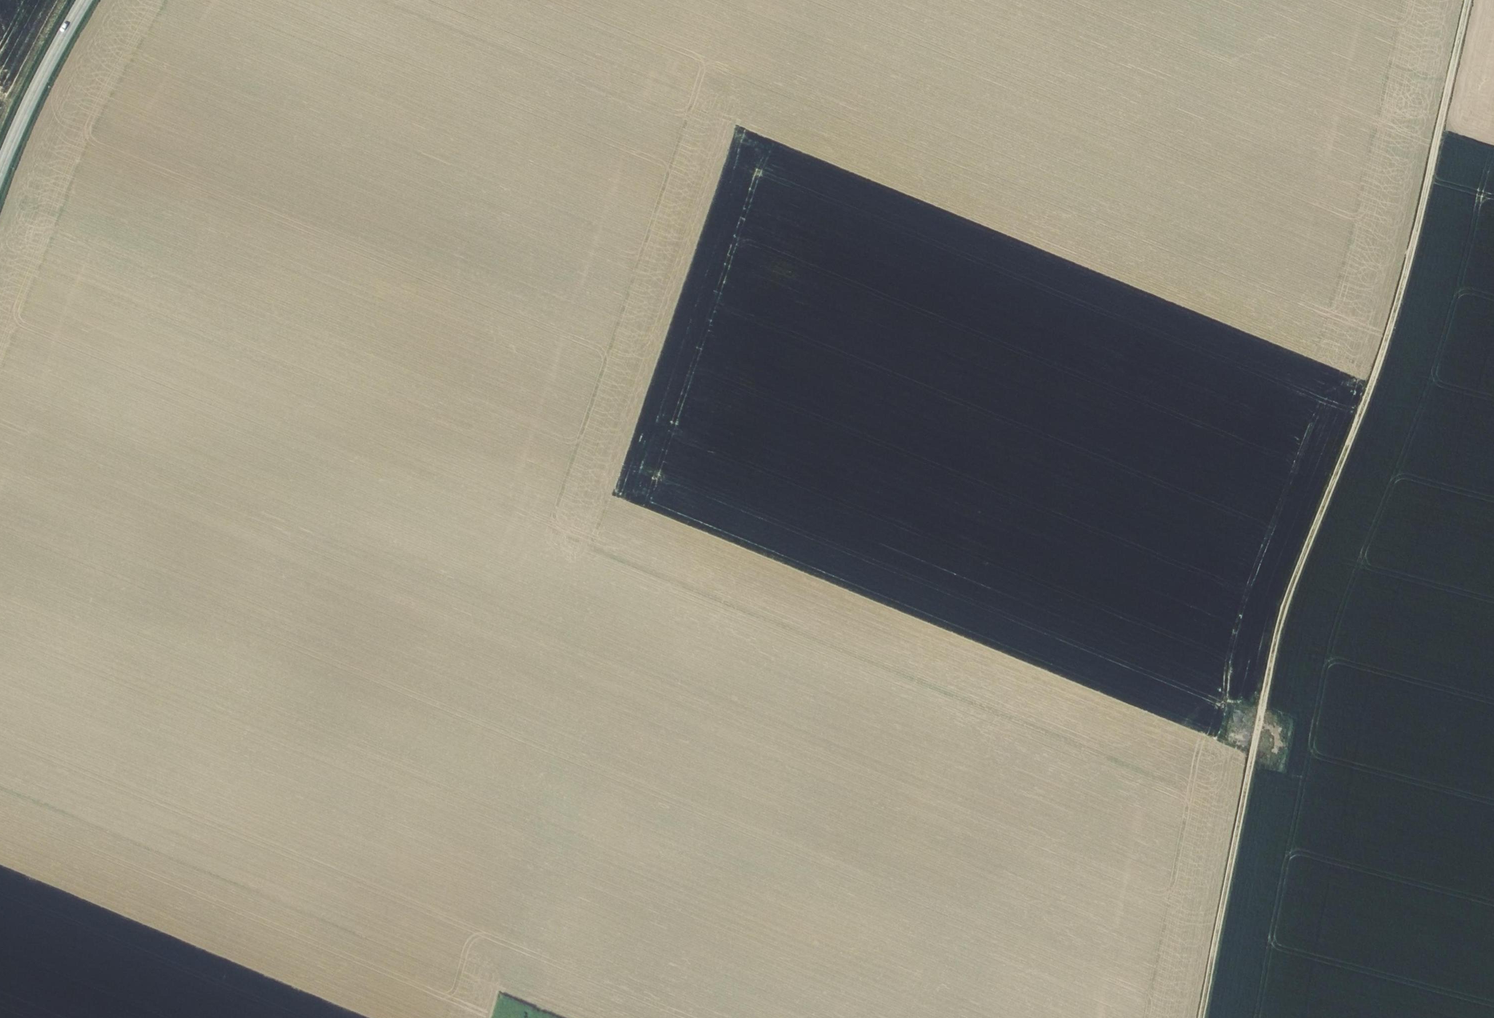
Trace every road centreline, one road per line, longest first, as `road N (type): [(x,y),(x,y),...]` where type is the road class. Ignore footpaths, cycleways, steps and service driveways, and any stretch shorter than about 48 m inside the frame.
road 1 (track): [(1469,0),(1411,260),(1374,382),(1283,615),(1203,1017)]
road 2 (tertiary): [(84,0),(0,169)]

